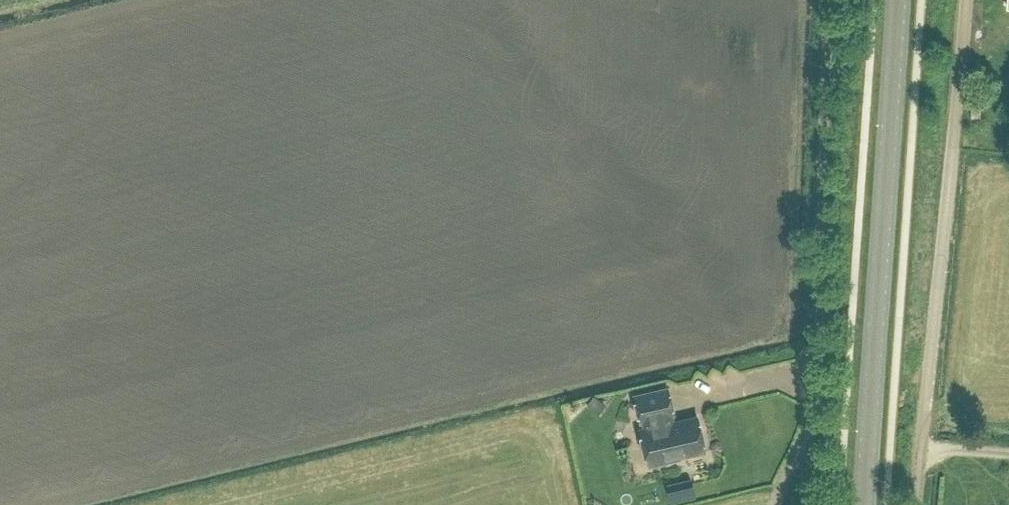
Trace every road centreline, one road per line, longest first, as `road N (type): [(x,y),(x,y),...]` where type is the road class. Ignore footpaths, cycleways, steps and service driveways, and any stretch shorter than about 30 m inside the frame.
road 1 (residential): [(774,504),(815,399),(832,0)]
road 2 (unclassified): [(916,504),(967,0)]
road 3 (tertiary): [(864,504),(898,0)]

